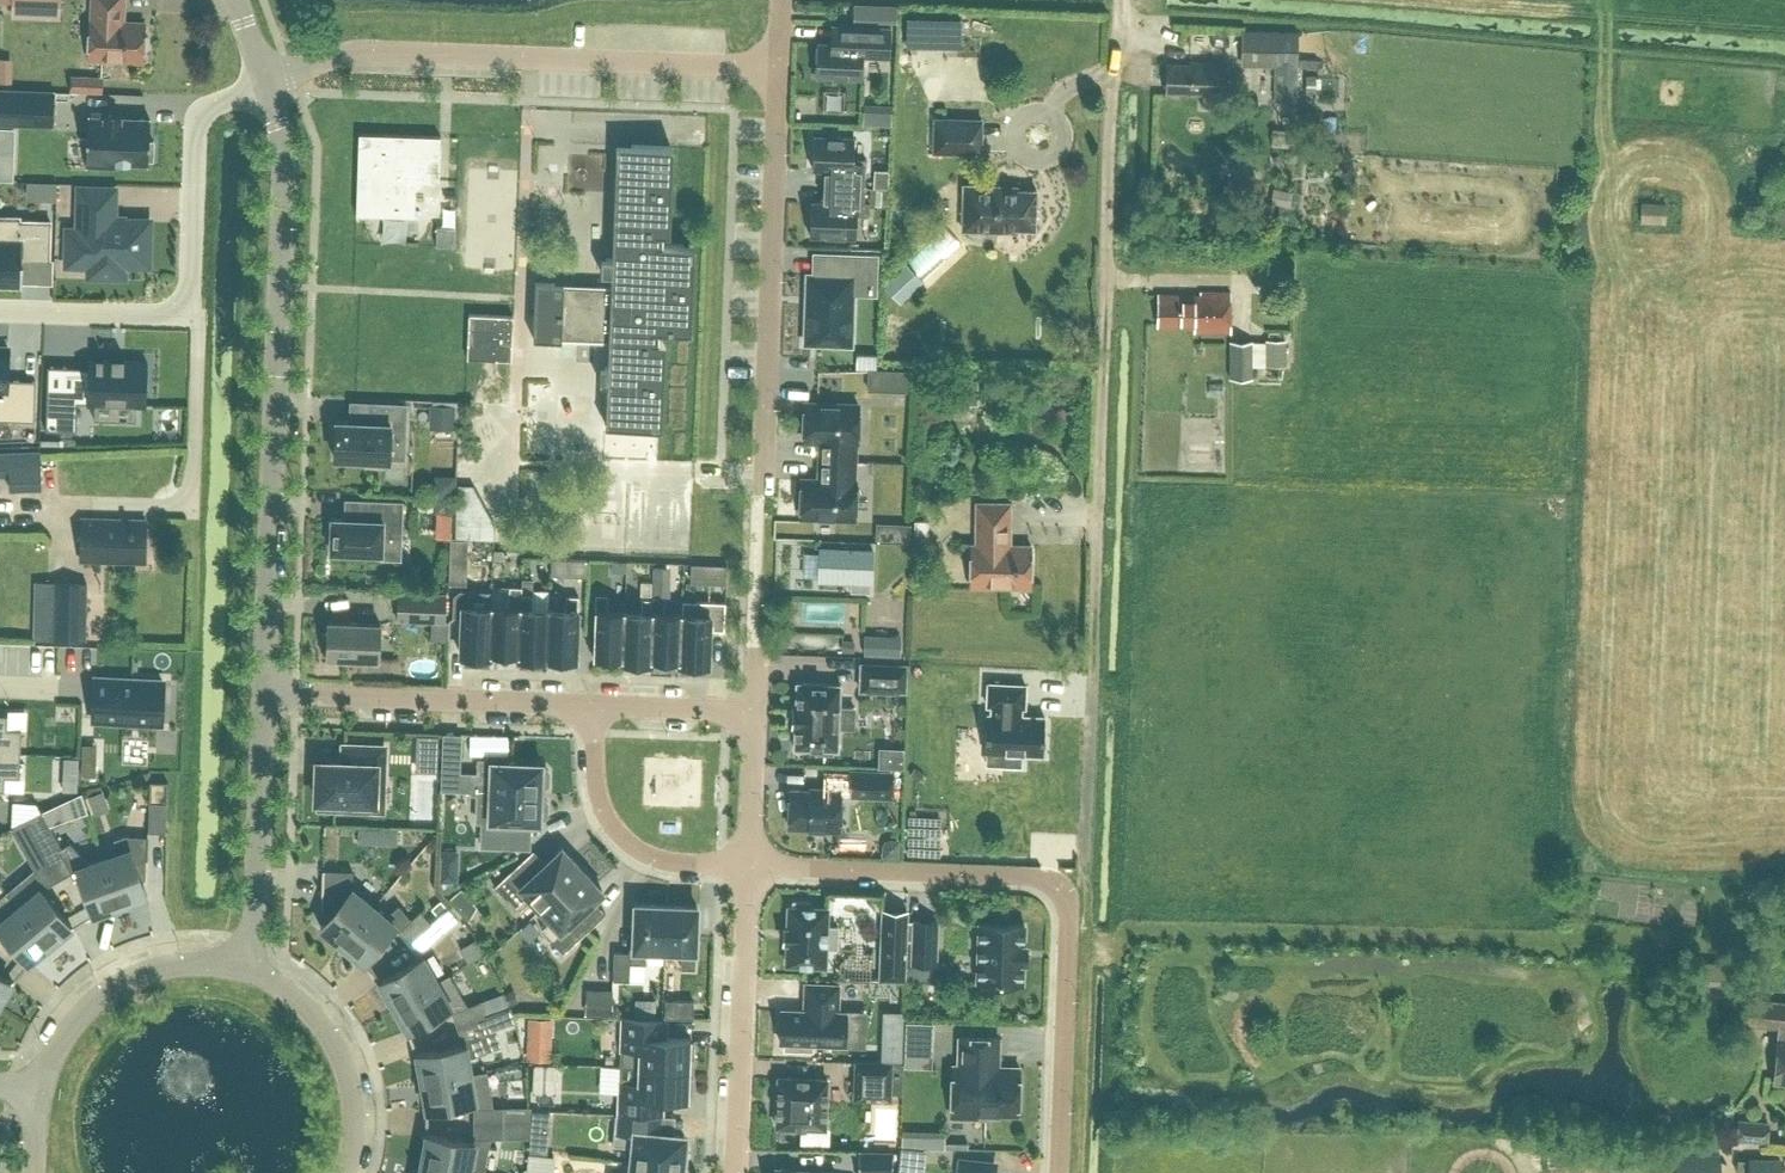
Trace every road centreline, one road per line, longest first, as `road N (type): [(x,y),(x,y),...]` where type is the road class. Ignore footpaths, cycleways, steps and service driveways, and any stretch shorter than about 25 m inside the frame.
road 1 (unclassified): [(1061,889),(1084,863),(1120,0)]
road 2 (residential): [(264,691),(285,161),(261,83)]
road 3 (residential): [(261,83),(353,52),(777,67)]
road 4 (residential): [(763,481),(777,67)]
road 5 (residential): [(264,691),(592,704)]
road 6 (residential): [(1061,889),(1039,875),(748,865)]
road 7 (residential): [(748,865),(733,1172)]
road 8 (residential): [(1058,1172),(1069,914),(1061,889)]
road 9 (residential): [(248,967),(264,691)]
road 10 (residential): [(748,865),(674,863),(629,845),(598,796),(592,704)]
road 11 (residential): [(37,1088),(93,1003),(132,978),(174,964),(248,967)]
road 12 (residential): [(261,83),(225,94),(200,121),(186,298)]
road 13 (residential): [(345,1172),(353,1110),(342,1057),(316,1015),(248,967)]
road 14 (residential): [(186,298),(200,319),(194,499)]
road 15 (residential): [(186,298),(156,317),(0,312)]
road 16 (residential): [(592,704),(753,711)]
road 17 (residential): [(753,711),(748,865)]

